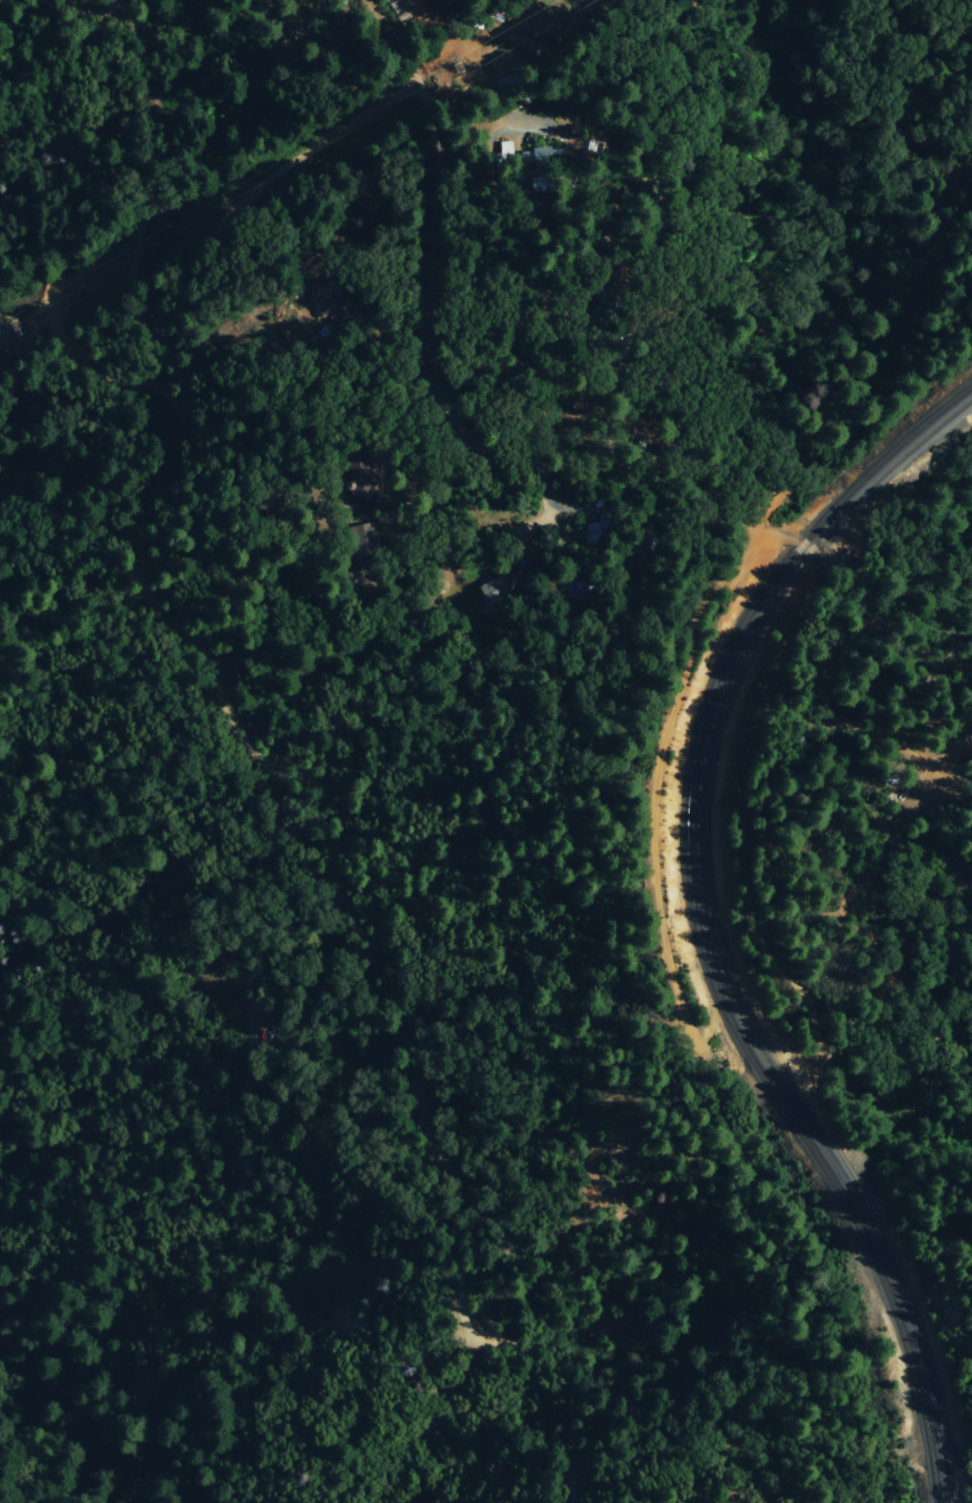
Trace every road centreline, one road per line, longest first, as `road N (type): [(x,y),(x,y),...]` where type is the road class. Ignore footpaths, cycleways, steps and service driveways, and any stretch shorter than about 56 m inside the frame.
road 1 (residential): [(187,423),(71,369),(49,210),(0,172)]

